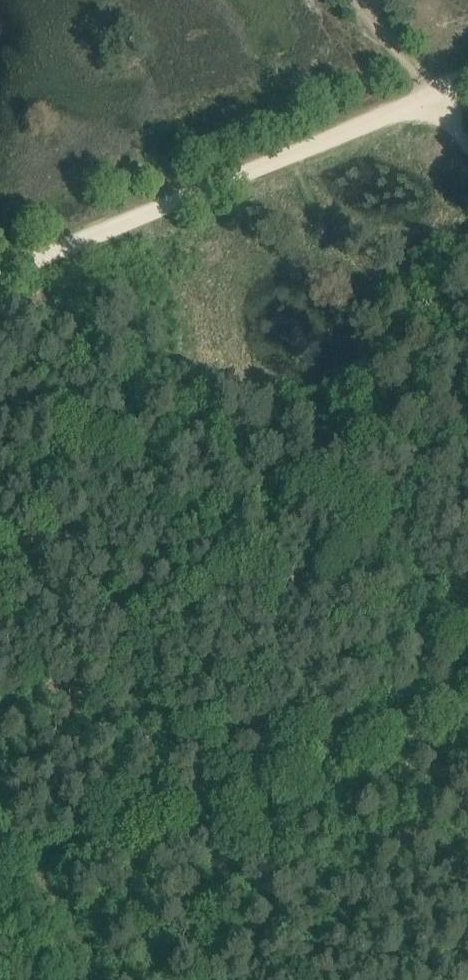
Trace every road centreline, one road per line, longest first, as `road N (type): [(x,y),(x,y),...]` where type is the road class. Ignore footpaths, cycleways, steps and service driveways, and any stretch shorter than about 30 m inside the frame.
road 1 (track): [(428,97),(262,159),(0,275)]
road 2 (track): [(352,0),(428,97)]

